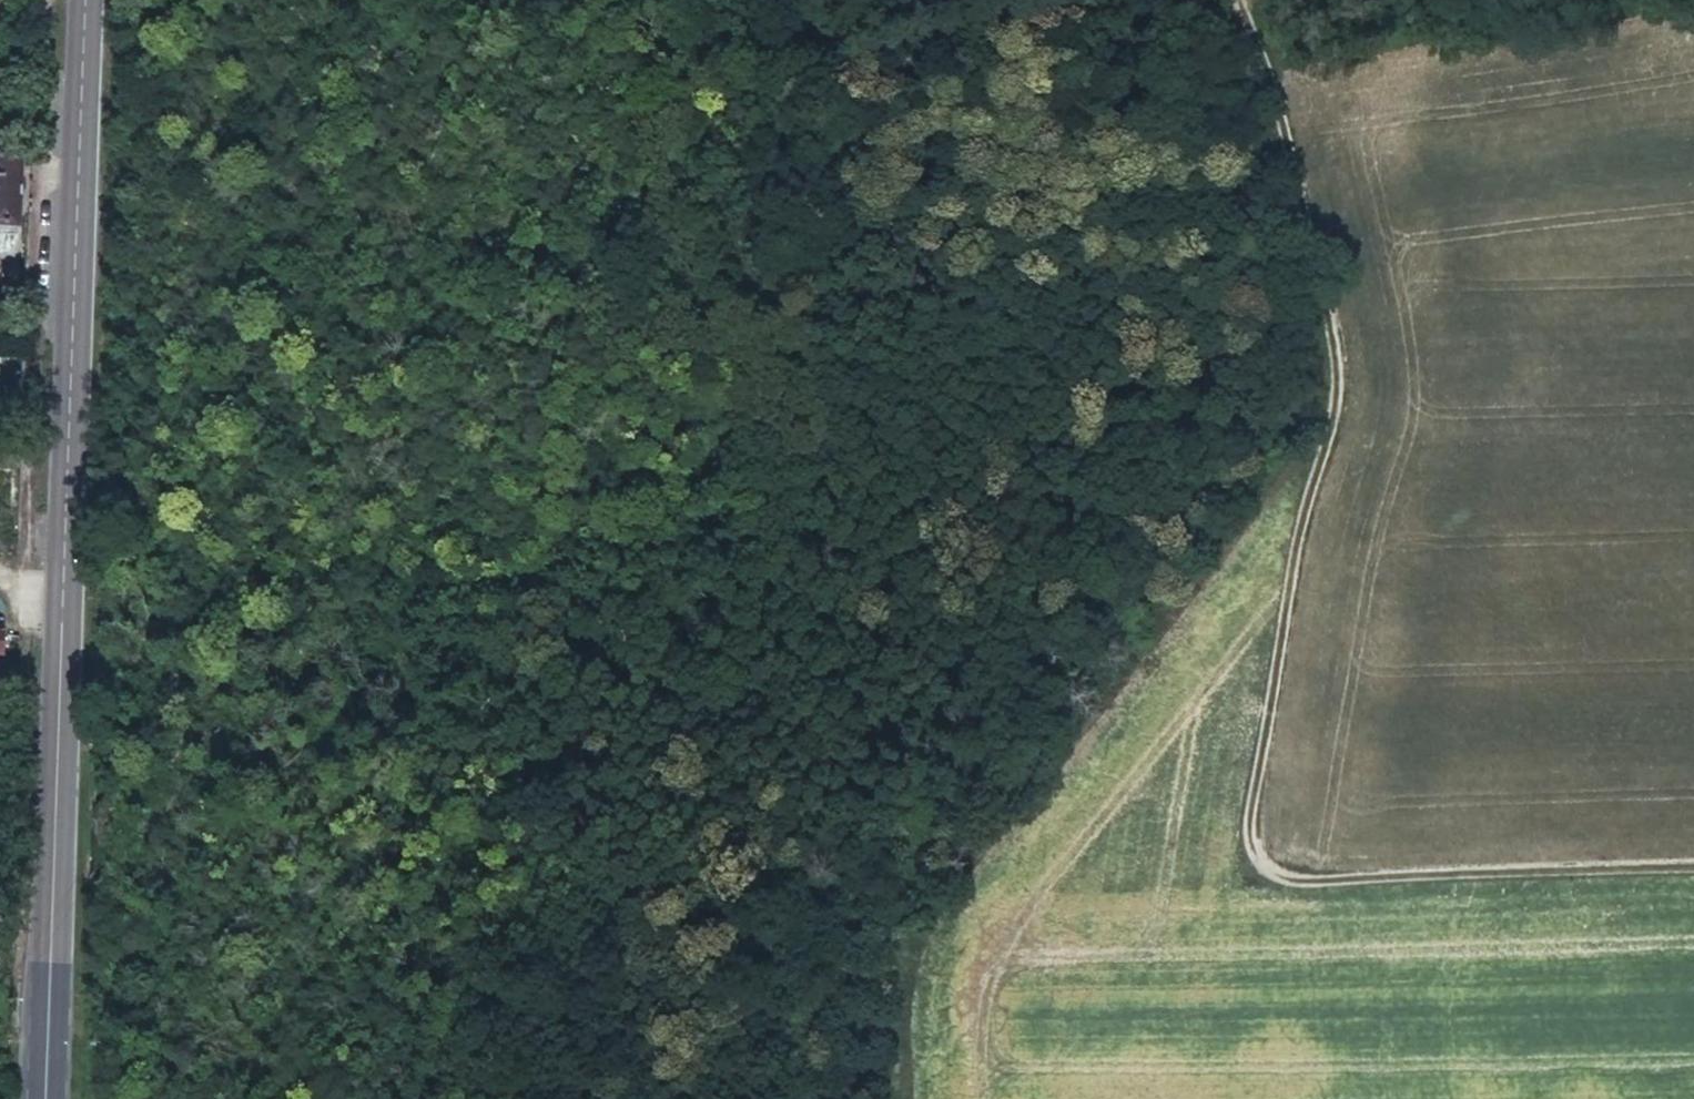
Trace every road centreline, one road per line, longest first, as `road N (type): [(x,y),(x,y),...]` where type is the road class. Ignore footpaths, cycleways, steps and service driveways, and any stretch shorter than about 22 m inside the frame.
road 1 (primary): [(49,1098),(81,0)]

